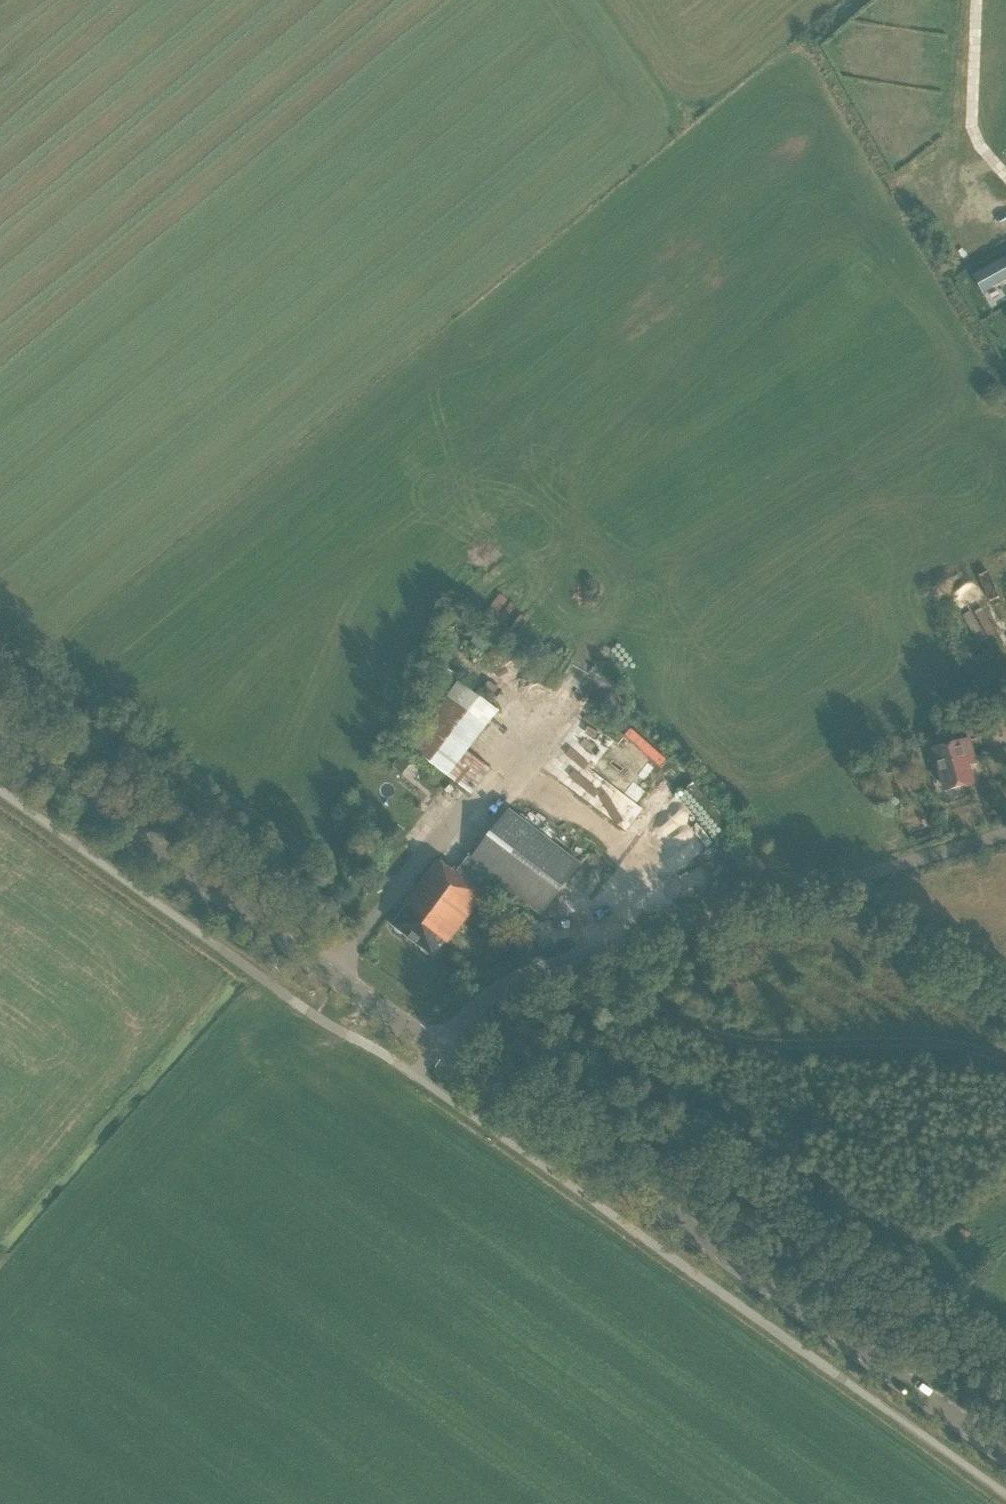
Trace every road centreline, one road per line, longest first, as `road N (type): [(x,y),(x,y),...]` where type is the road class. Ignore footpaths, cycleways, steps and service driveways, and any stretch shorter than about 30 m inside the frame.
road 1 (tertiary): [(1005,1452),(439,1052)]
road 2 (unclassified): [(1005,835),(532,970),(484,999),(439,1052)]
road 3 (tertiary): [(439,1052),(0,737)]
road 4 (track): [(652,991),(693,1025),(733,1040),(925,1044),(1005,1059)]

